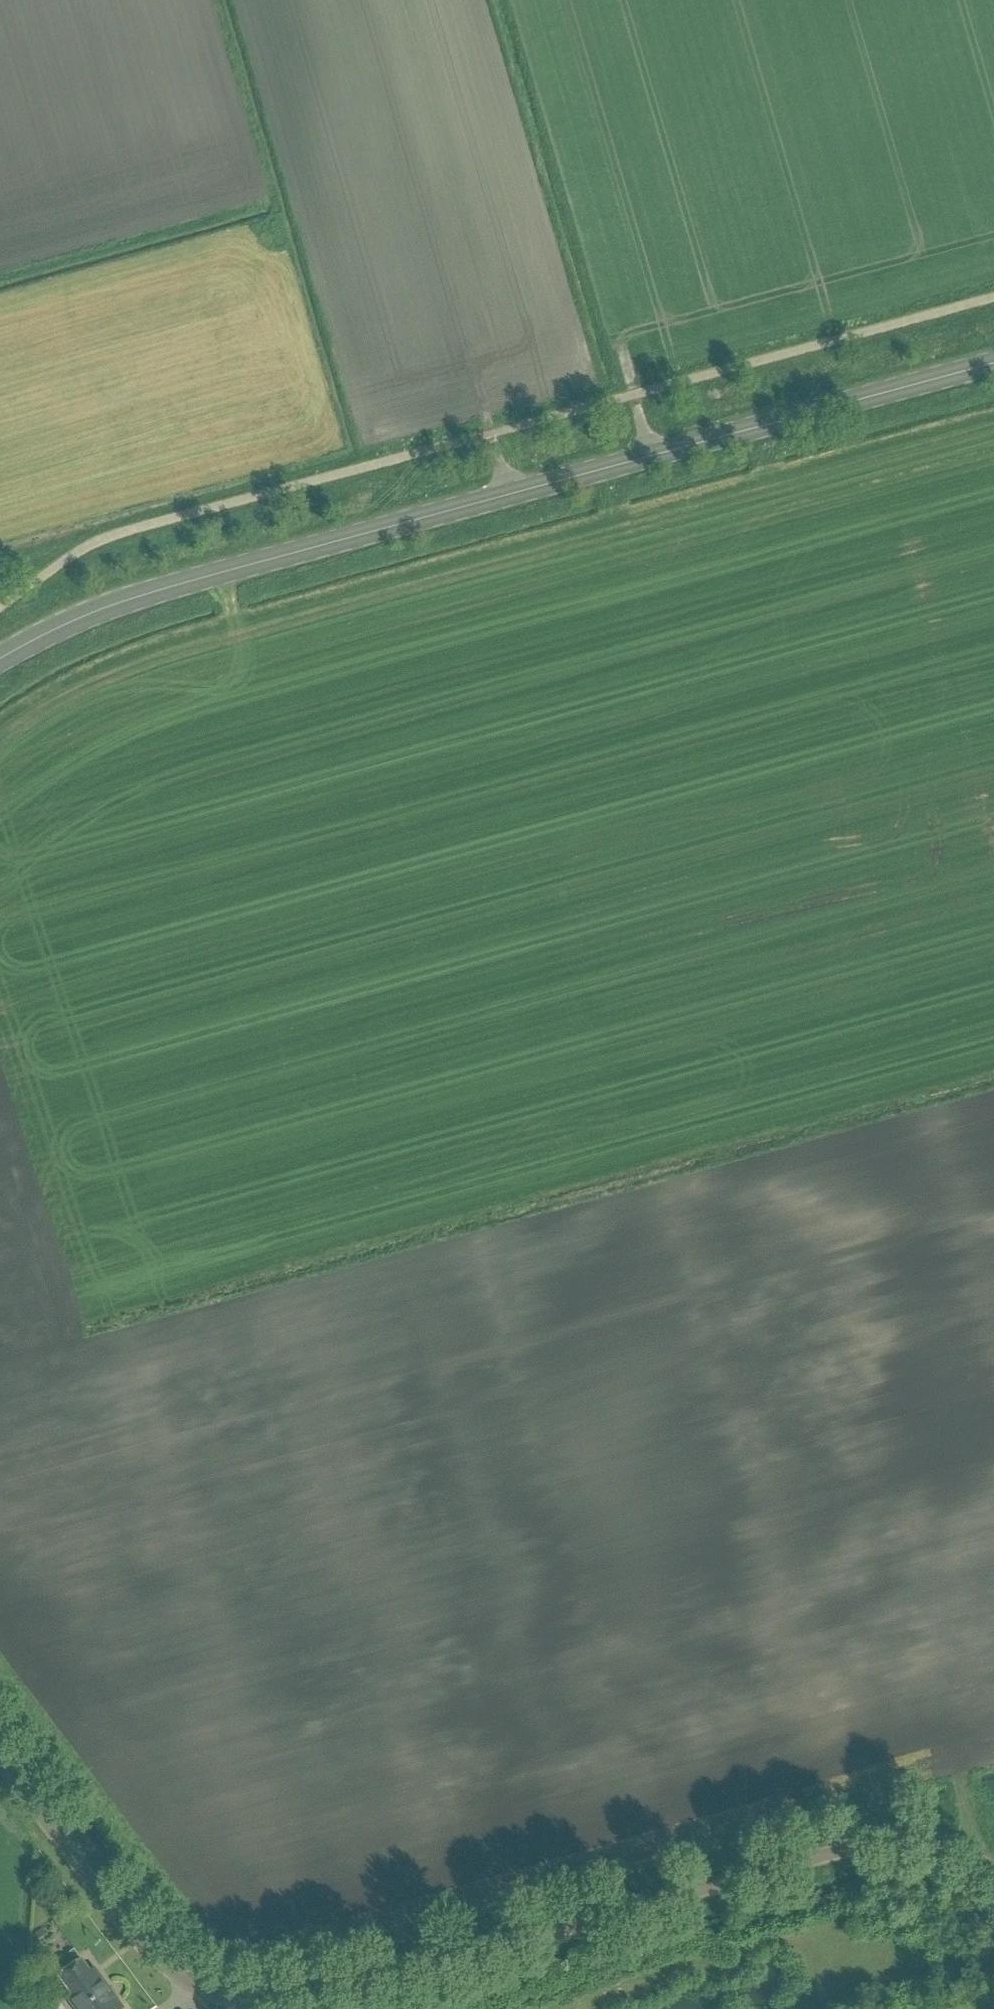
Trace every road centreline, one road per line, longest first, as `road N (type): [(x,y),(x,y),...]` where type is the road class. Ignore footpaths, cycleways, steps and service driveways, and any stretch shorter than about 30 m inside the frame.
road 1 (unclassified): [(993,1879),(943,1839),(907,1831),(270,1991),(197,1984),(178,1976),(0,1745)]
road 2 (tertiary): [(0,659),(151,595),(993,365)]

